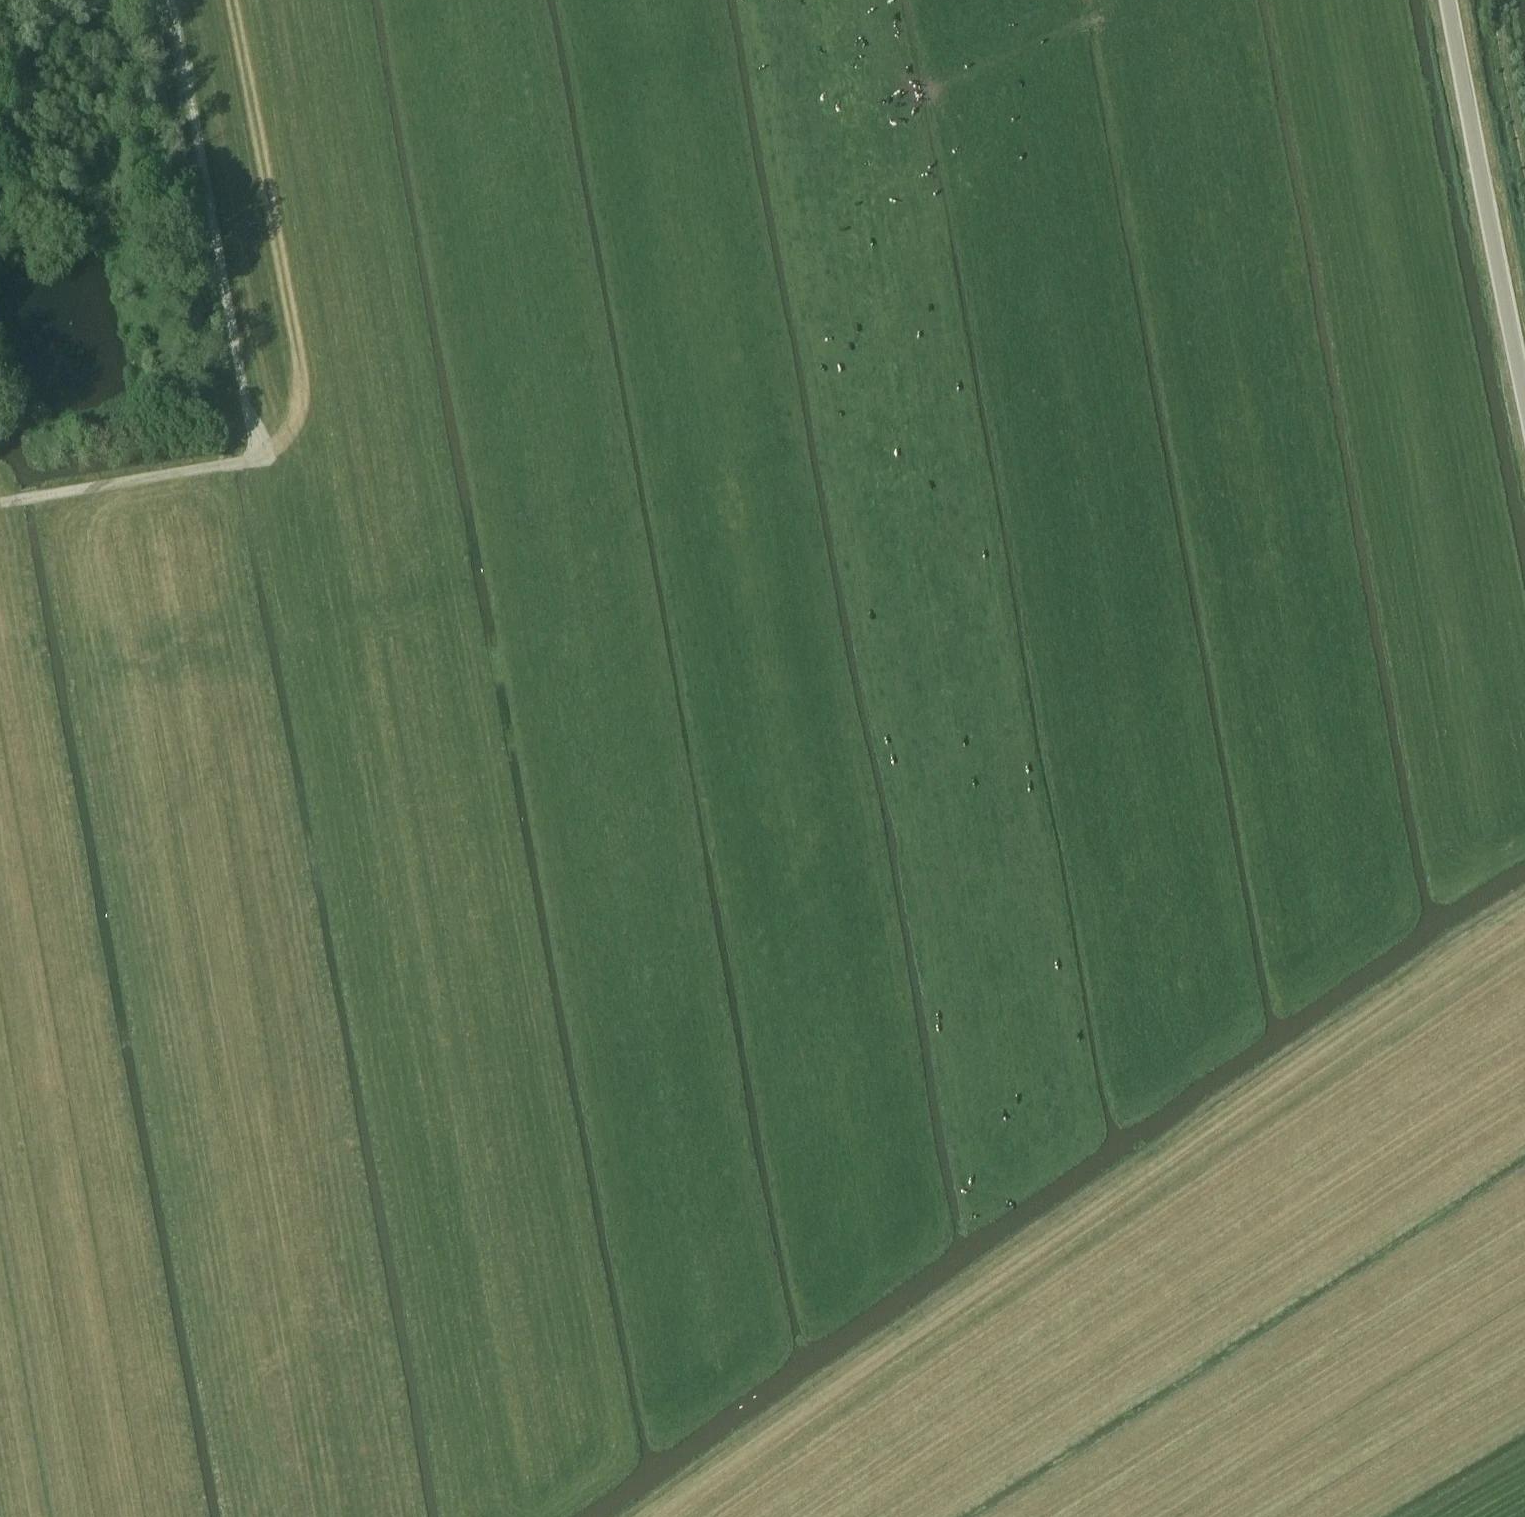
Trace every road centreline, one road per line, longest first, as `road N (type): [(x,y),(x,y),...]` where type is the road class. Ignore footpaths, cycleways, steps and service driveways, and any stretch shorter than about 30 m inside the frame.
road 1 (track): [(0,504),(250,462),(256,437),(173,0)]
road 2 (unclassified): [(1524,383),(1449,0)]

